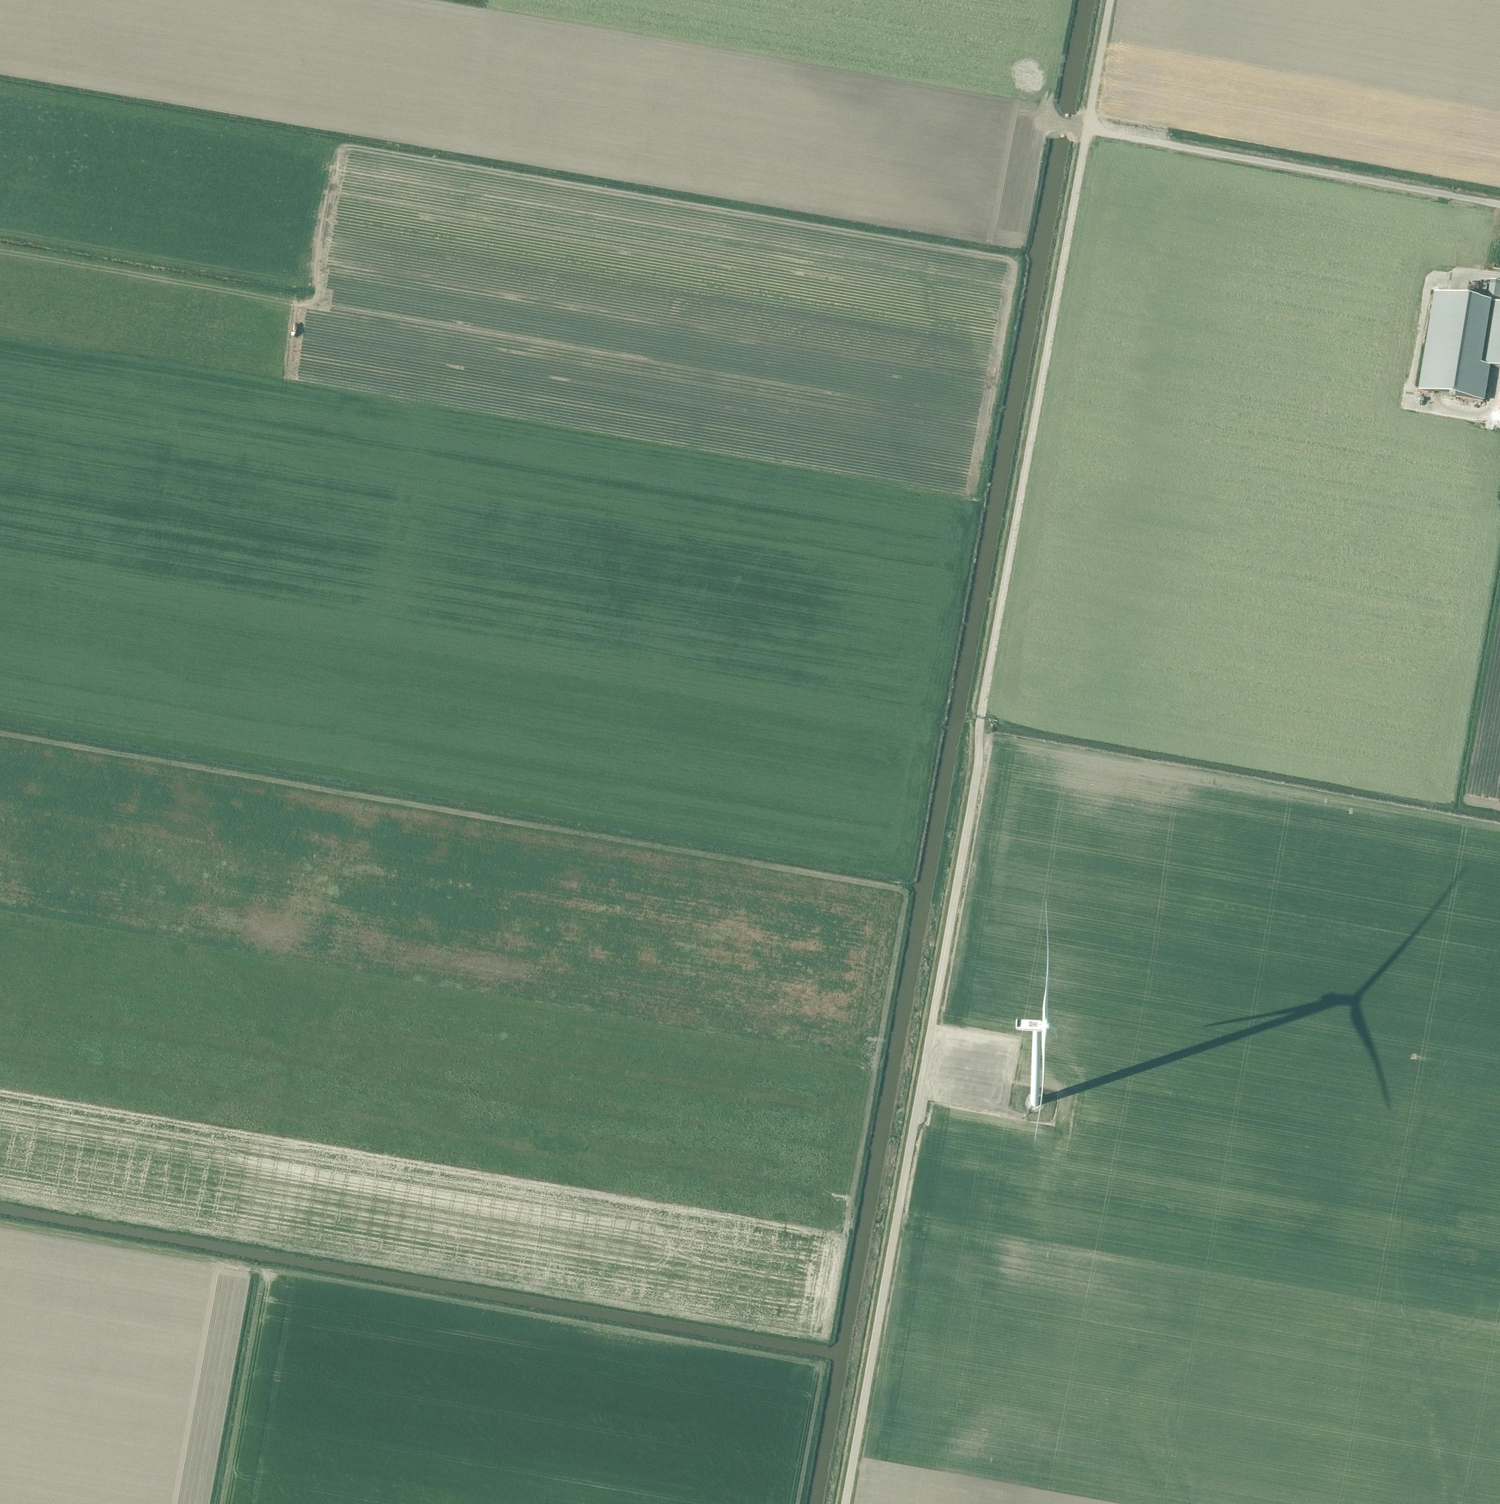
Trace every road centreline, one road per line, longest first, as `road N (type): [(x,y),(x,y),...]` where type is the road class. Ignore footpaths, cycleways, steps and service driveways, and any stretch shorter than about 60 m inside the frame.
road 1 (unclassified): [(1499,206),(1087,130)]
road 2 (unclassified): [(262,1268),(0,1223)]

